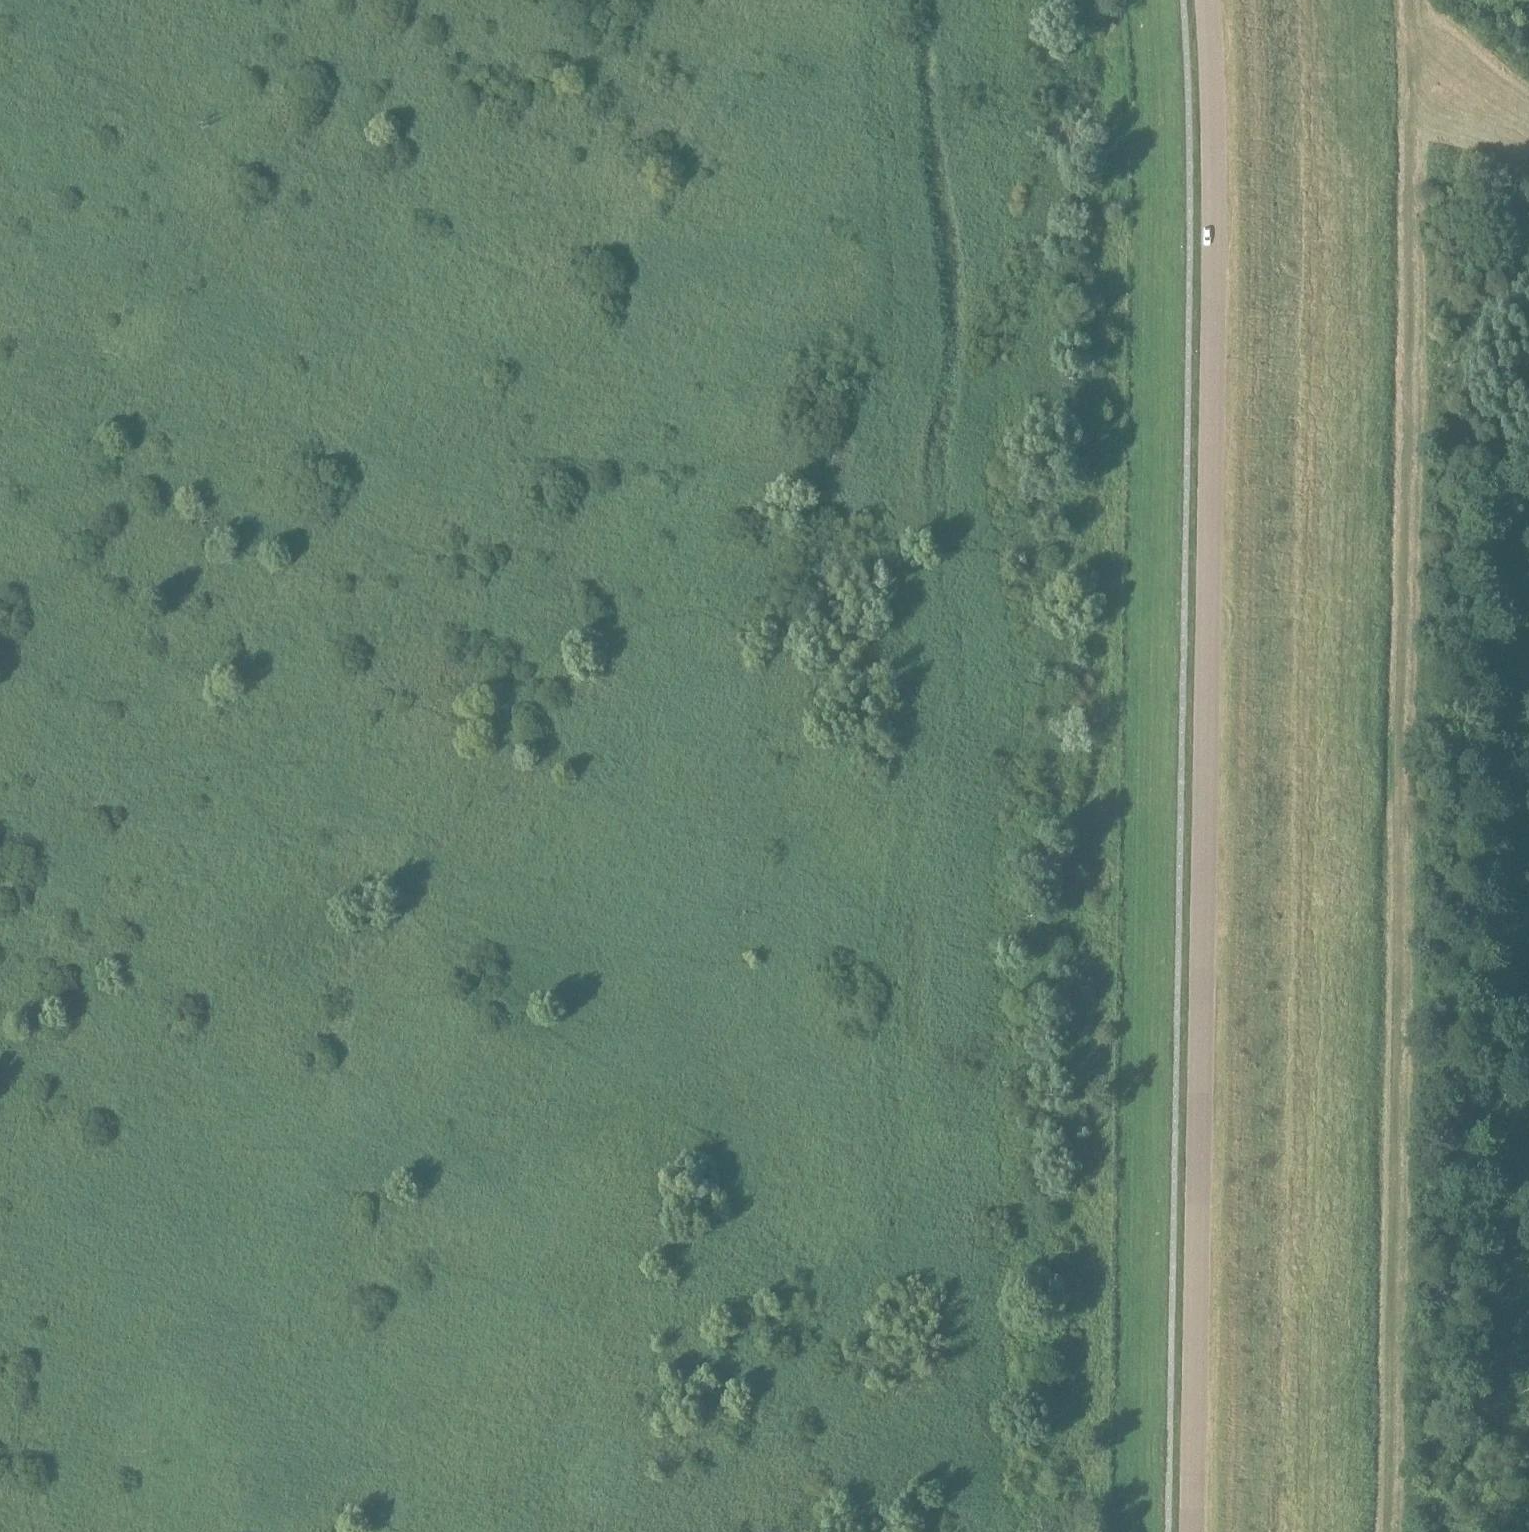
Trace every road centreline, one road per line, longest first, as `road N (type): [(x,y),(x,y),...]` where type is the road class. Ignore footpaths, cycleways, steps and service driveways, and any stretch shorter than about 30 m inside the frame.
road 1 (tertiary): [(1194,1531),(1218,199),(1210,0)]

